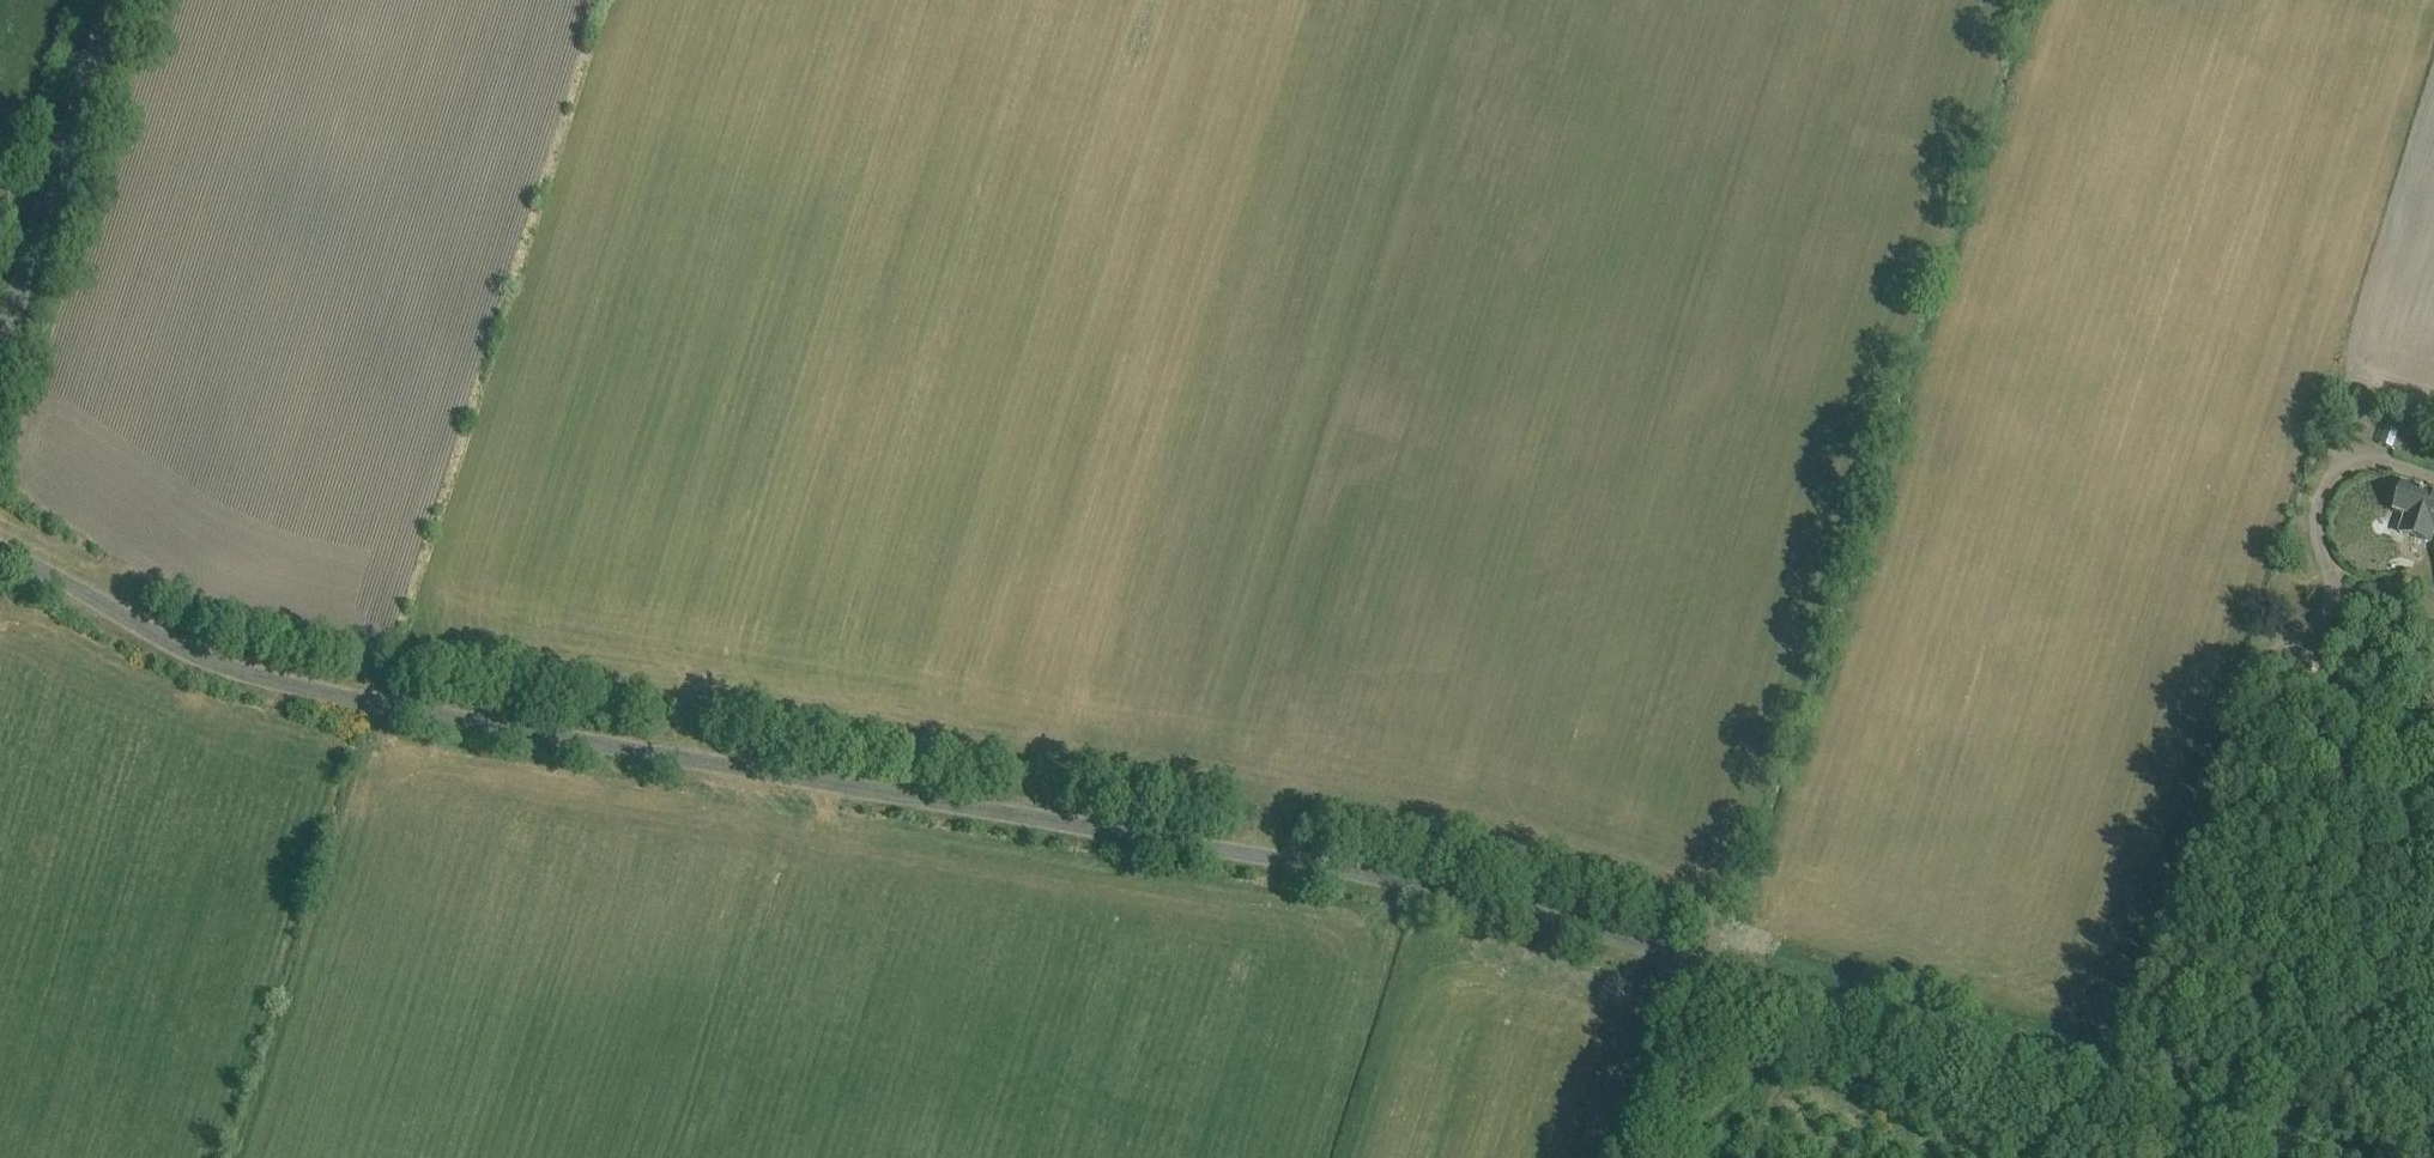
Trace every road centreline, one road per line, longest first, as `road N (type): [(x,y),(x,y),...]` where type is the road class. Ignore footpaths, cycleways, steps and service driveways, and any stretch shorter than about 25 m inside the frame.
road 1 (unclassified): [(0,552),(172,645),(258,677),(410,712),(1399,881),(1556,920),(2346,1157)]
road 2 (track): [(2113,1093),(2264,660),(2309,632),(2329,608),(2334,575),(2319,505),(2355,457)]
road 3 (tertiary): [(0,349),(110,0)]

